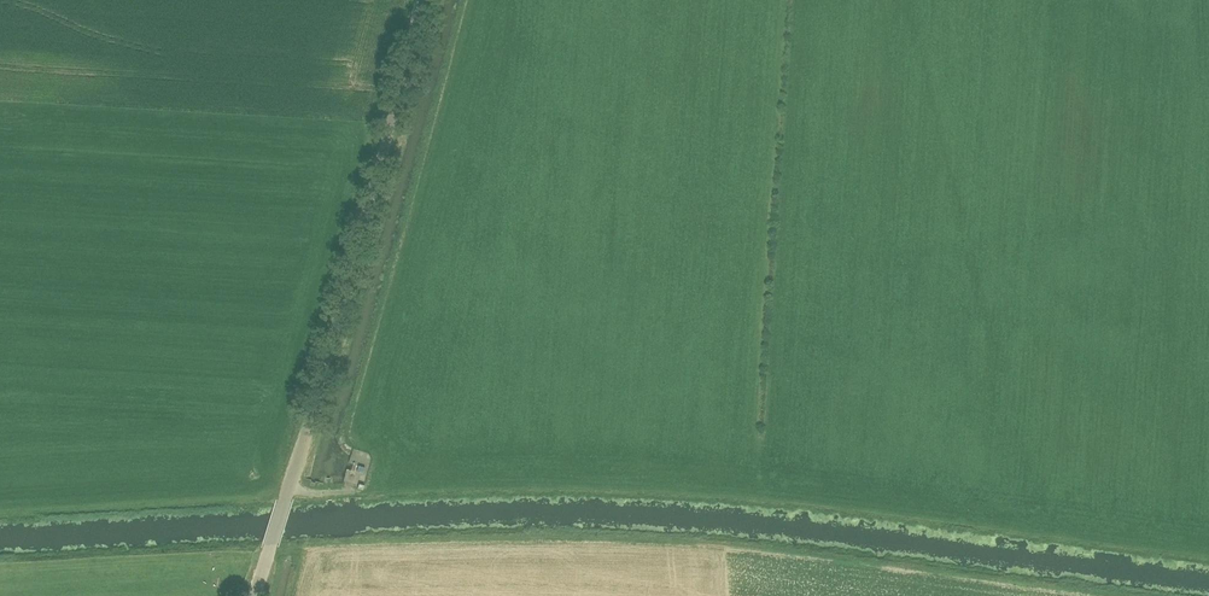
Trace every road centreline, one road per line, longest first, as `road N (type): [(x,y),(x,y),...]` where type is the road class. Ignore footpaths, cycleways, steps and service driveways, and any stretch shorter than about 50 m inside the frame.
road 1 (tertiary): [(256,595),(422,0)]

